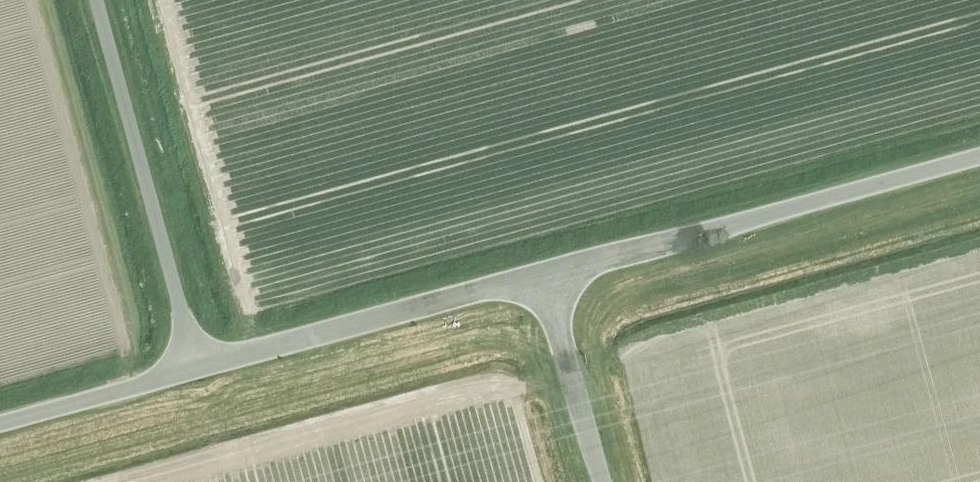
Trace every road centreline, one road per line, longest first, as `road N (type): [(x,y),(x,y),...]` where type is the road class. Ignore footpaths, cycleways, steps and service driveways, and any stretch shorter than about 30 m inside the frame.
road 1 (unclassified): [(979,156),(542,278)]
road 2 (unclassified): [(192,369),(91,0)]
road 3 (unclassified): [(542,278),(192,369)]
road 4 (unclassified): [(598,481),(542,278)]
road 5 (unclassified): [(192,369),(0,422)]

